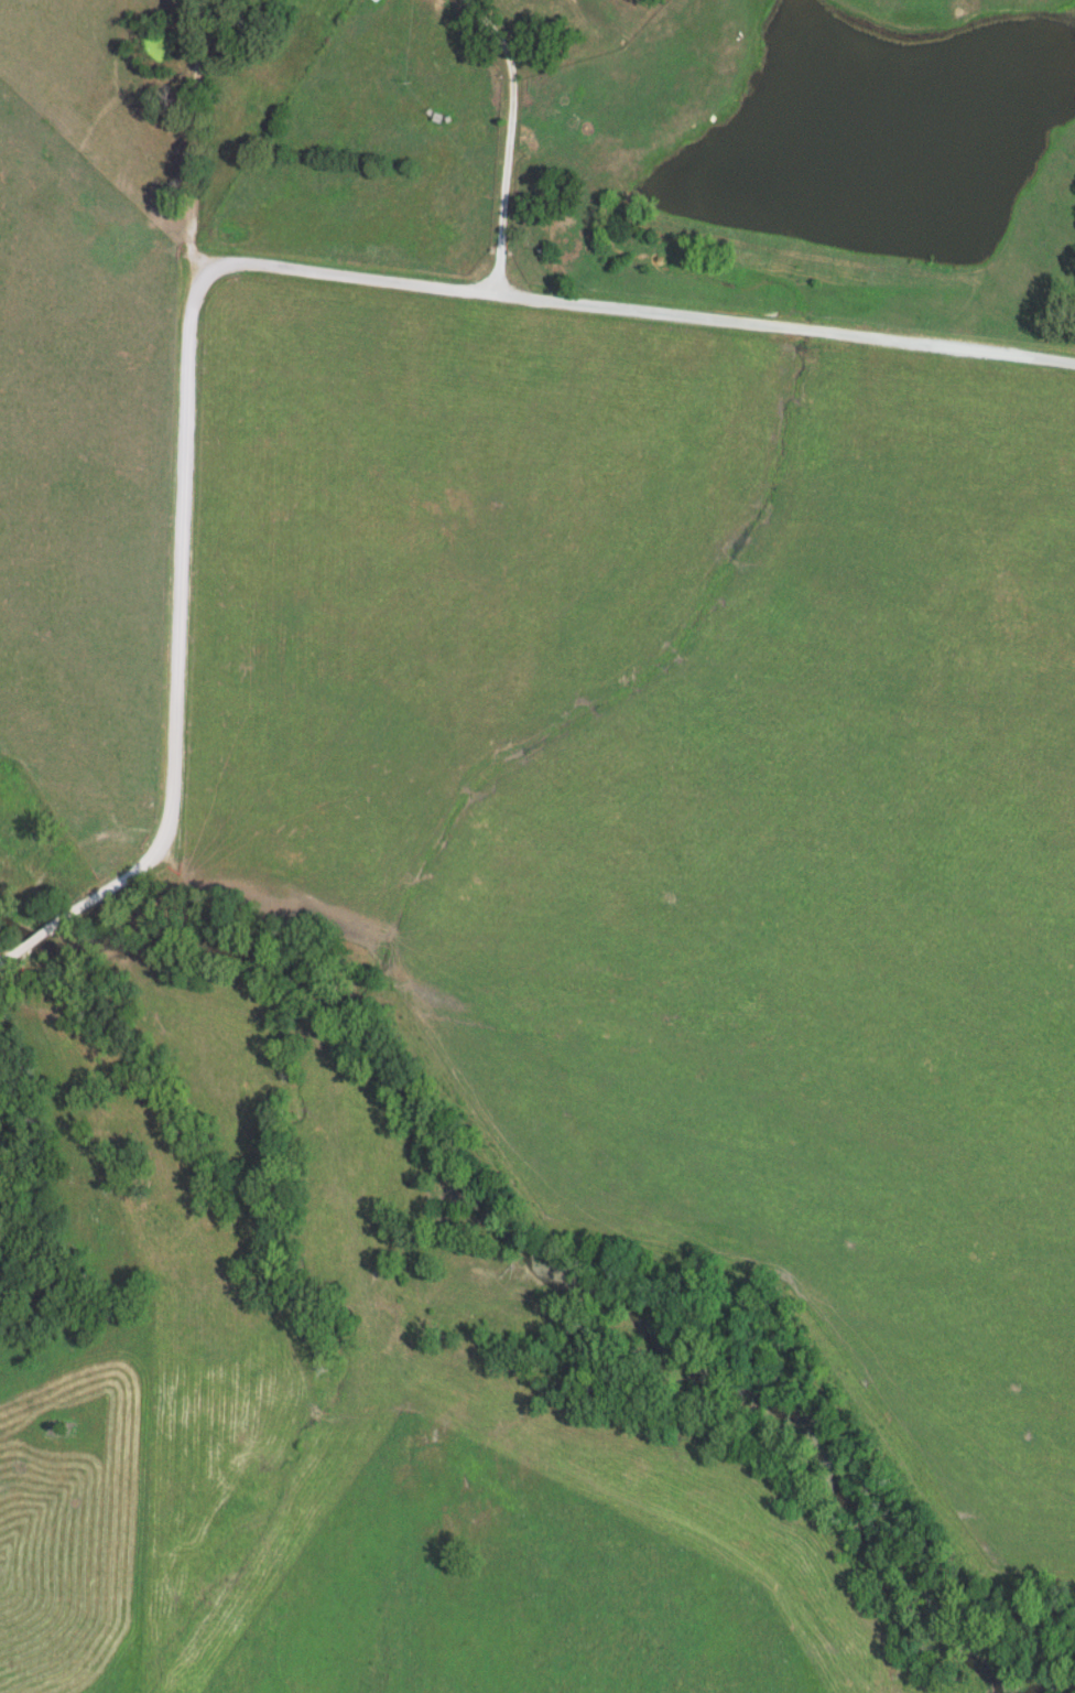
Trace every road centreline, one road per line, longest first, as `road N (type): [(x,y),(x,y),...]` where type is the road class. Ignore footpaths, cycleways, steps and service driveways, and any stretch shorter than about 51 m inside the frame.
road 1 (residential): [(1074,363),(250,259),(210,272),(195,304),(173,821),(162,848),(134,872),(0,956)]

